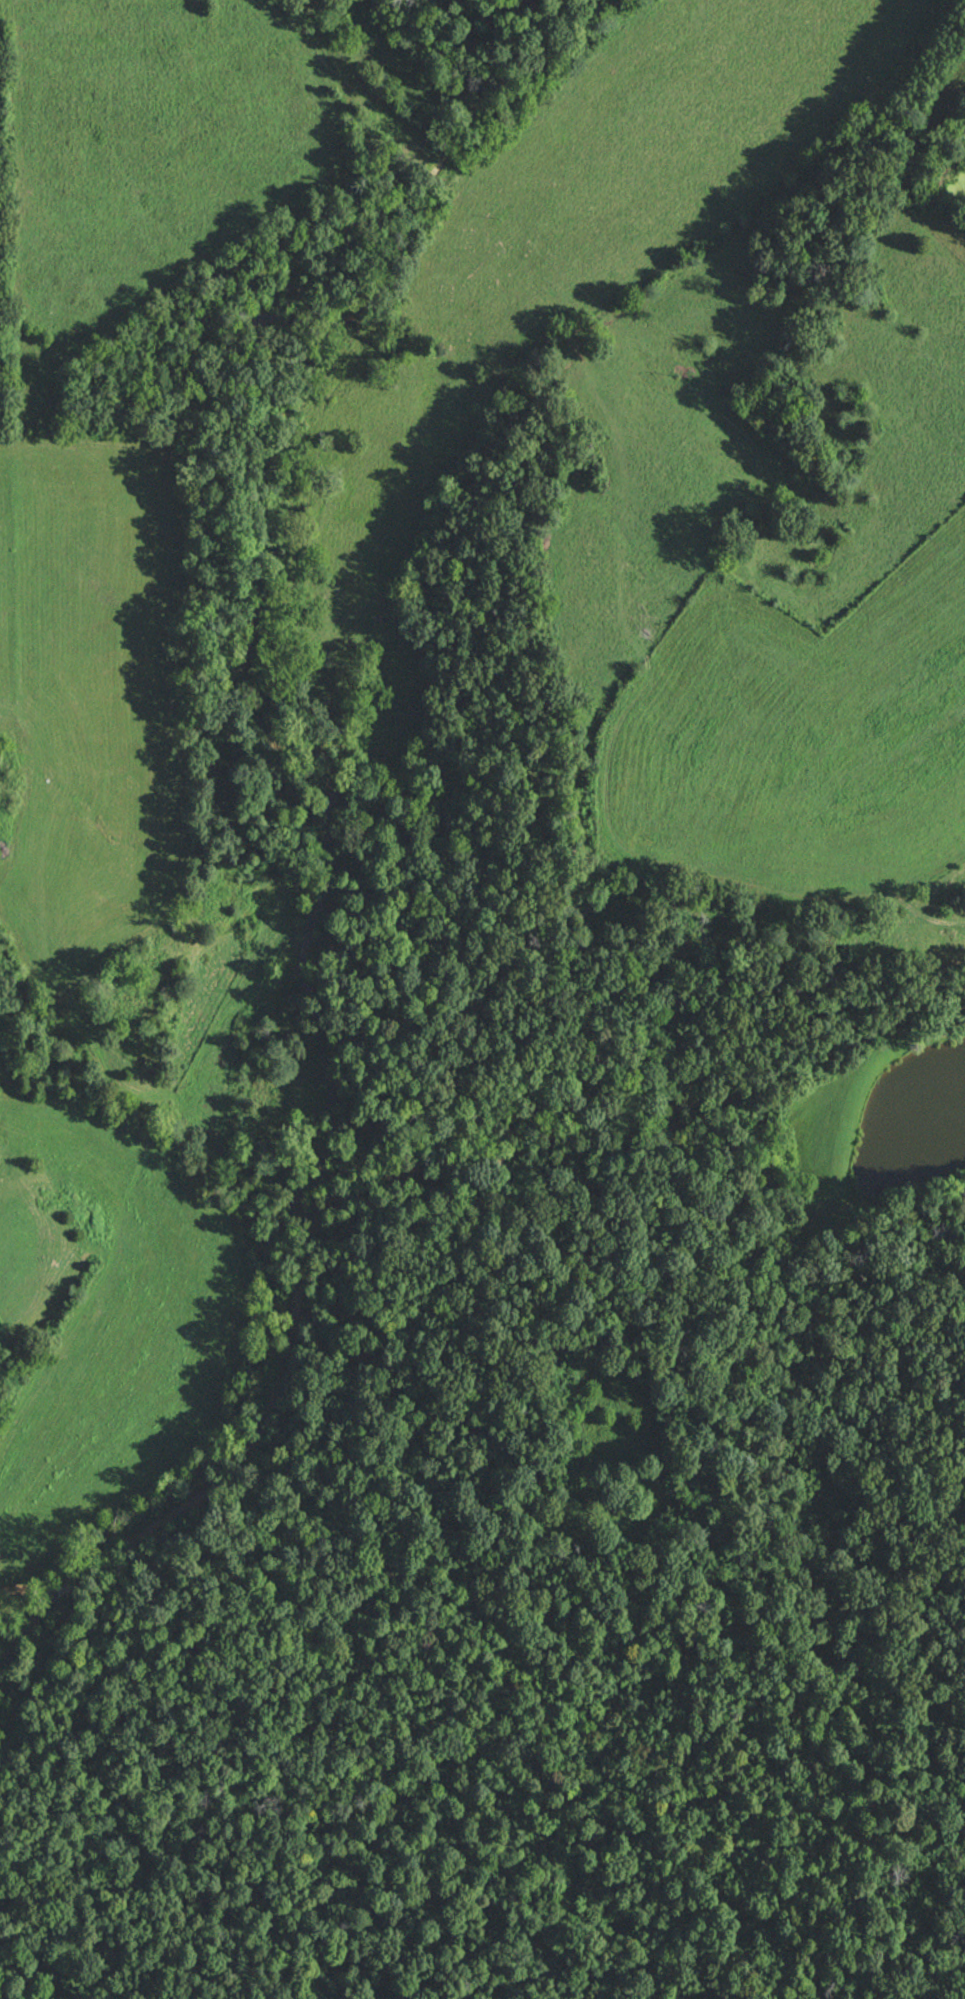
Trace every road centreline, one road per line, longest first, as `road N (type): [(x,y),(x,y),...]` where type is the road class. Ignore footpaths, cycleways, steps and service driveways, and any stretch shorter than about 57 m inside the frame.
road 1 (residential): [(0,1587),(78,1579),(231,1472),(277,1393),(278,1237),(353,1191),(708,1099),(964,996)]

